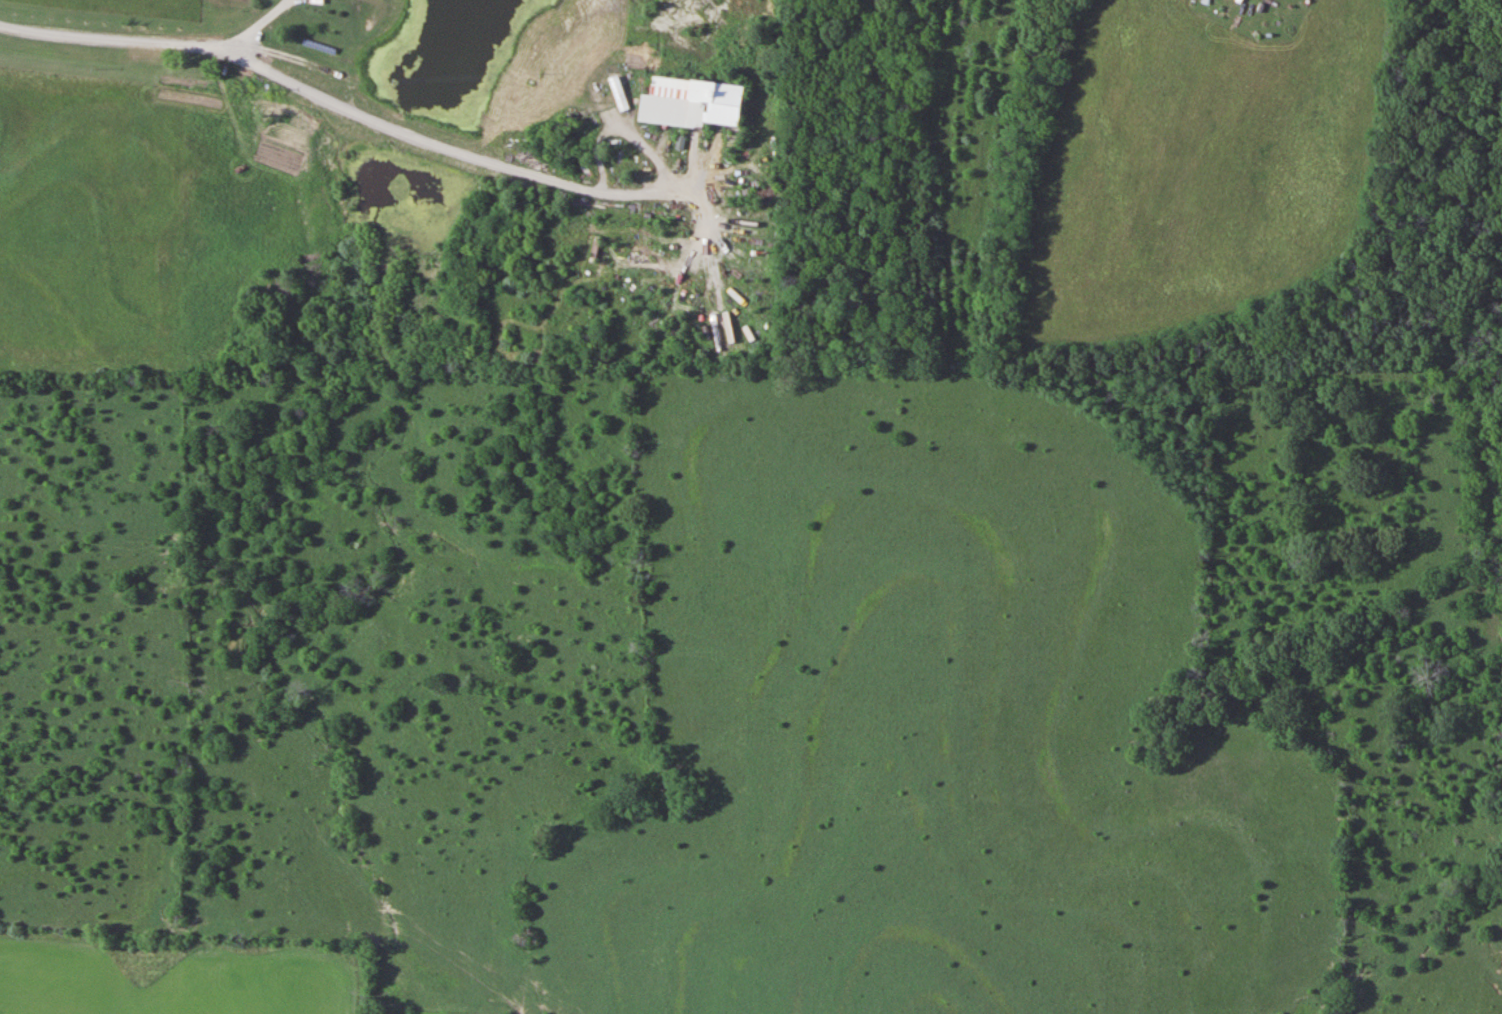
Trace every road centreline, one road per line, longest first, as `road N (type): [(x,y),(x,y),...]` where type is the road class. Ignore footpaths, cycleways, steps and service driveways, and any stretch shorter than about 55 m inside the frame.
road 1 (residential): [(0,26),(222,48),(270,0)]

